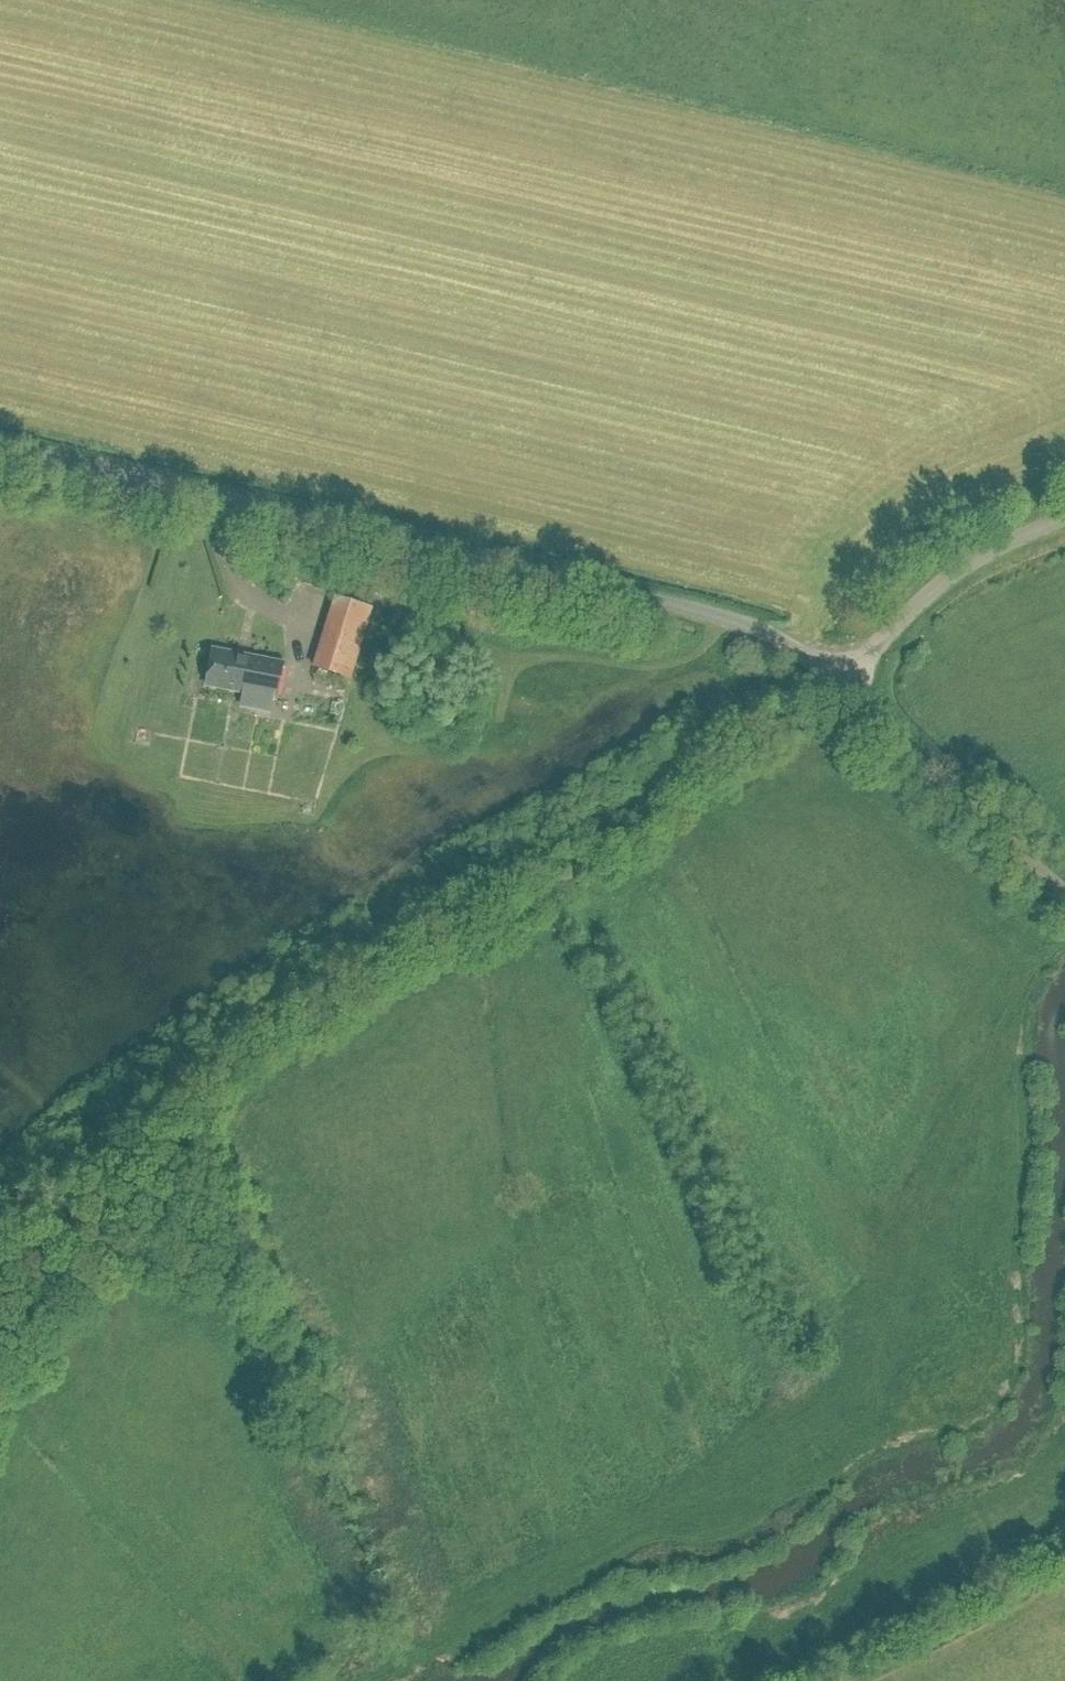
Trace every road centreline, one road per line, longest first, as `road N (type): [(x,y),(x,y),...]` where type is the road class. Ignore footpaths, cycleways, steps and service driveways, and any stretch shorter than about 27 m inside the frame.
road 1 (unclassified): [(844,674),(688,603),(0,453)]
road 2 (unclassified): [(1064,895),(876,720),(844,674)]
road 3 (unclassified): [(844,674),(942,581),(1064,517)]

